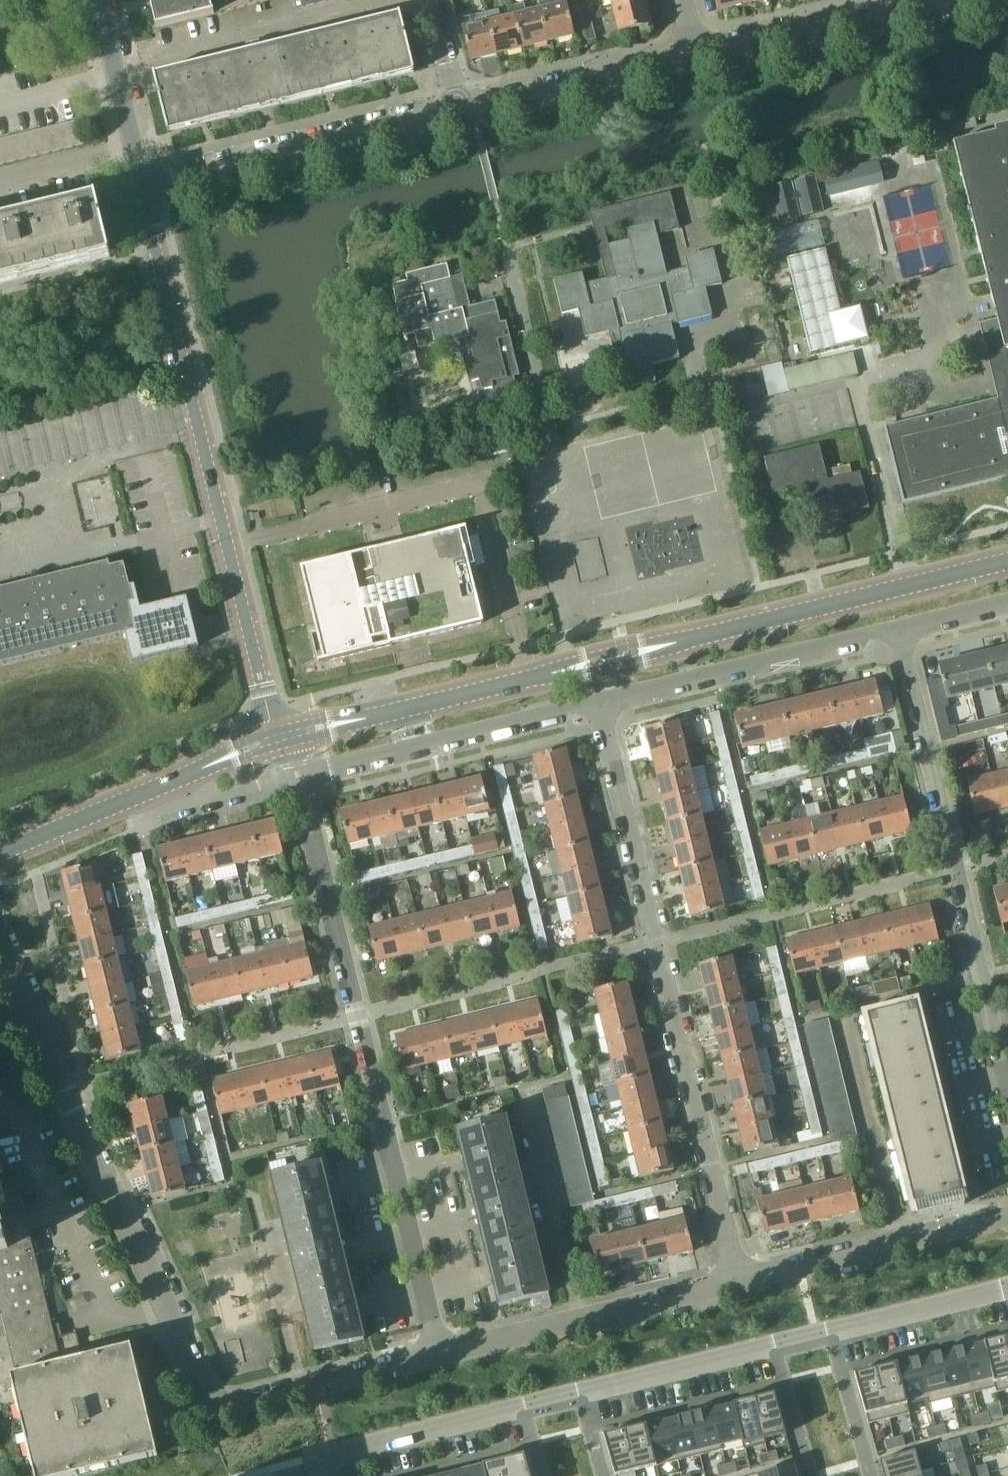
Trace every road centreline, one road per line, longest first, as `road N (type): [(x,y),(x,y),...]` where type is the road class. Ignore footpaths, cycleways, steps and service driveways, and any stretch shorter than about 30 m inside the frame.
road 1 (residential): [(1007,1285),(350,1446),(330,1455),(322,1475)]
road 2 (residential): [(738,1281),(597,703)]
road 3 (residential): [(440,1354),(300,776)]
road 4 (unclassified): [(276,728),(146,187)]
road 5 (residential): [(215,1401),(0,943)]
road 6 (residential): [(1007,1086),(898,630)]
road 7 (residential): [(146,187),(459,109)]
road 8 (tertiary): [(1007,560),(697,637)]
road 9 (residential): [(597,703),(898,630)]
road 10 (residential): [(440,1354),(738,1281)]
road 11 (residential): [(300,776),(597,703)]
road 12 (residential): [(738,1281),(1007,1215)]
road 13 (residential): [(459,109),(697,52)]
road 14 (residential): [(697,52),(936,0)]
road 15 (residential): [(215,1401),(235,1404),(440,1354)]
road 16 (unclassified): [(146,187),(99,0)]
road 17 (residential): [(300,776),(153,812),(145,792)]
road 18 (tertiary): [(697,637),(643,639),(581,654),(534,677)]
road 19 (tertiary): [(534,677),(586,676),(697,637)]
road 20 (tertiary): [(534,677),(374,716)]
road 21 (tertiary): [(0,852),(145,792)]

